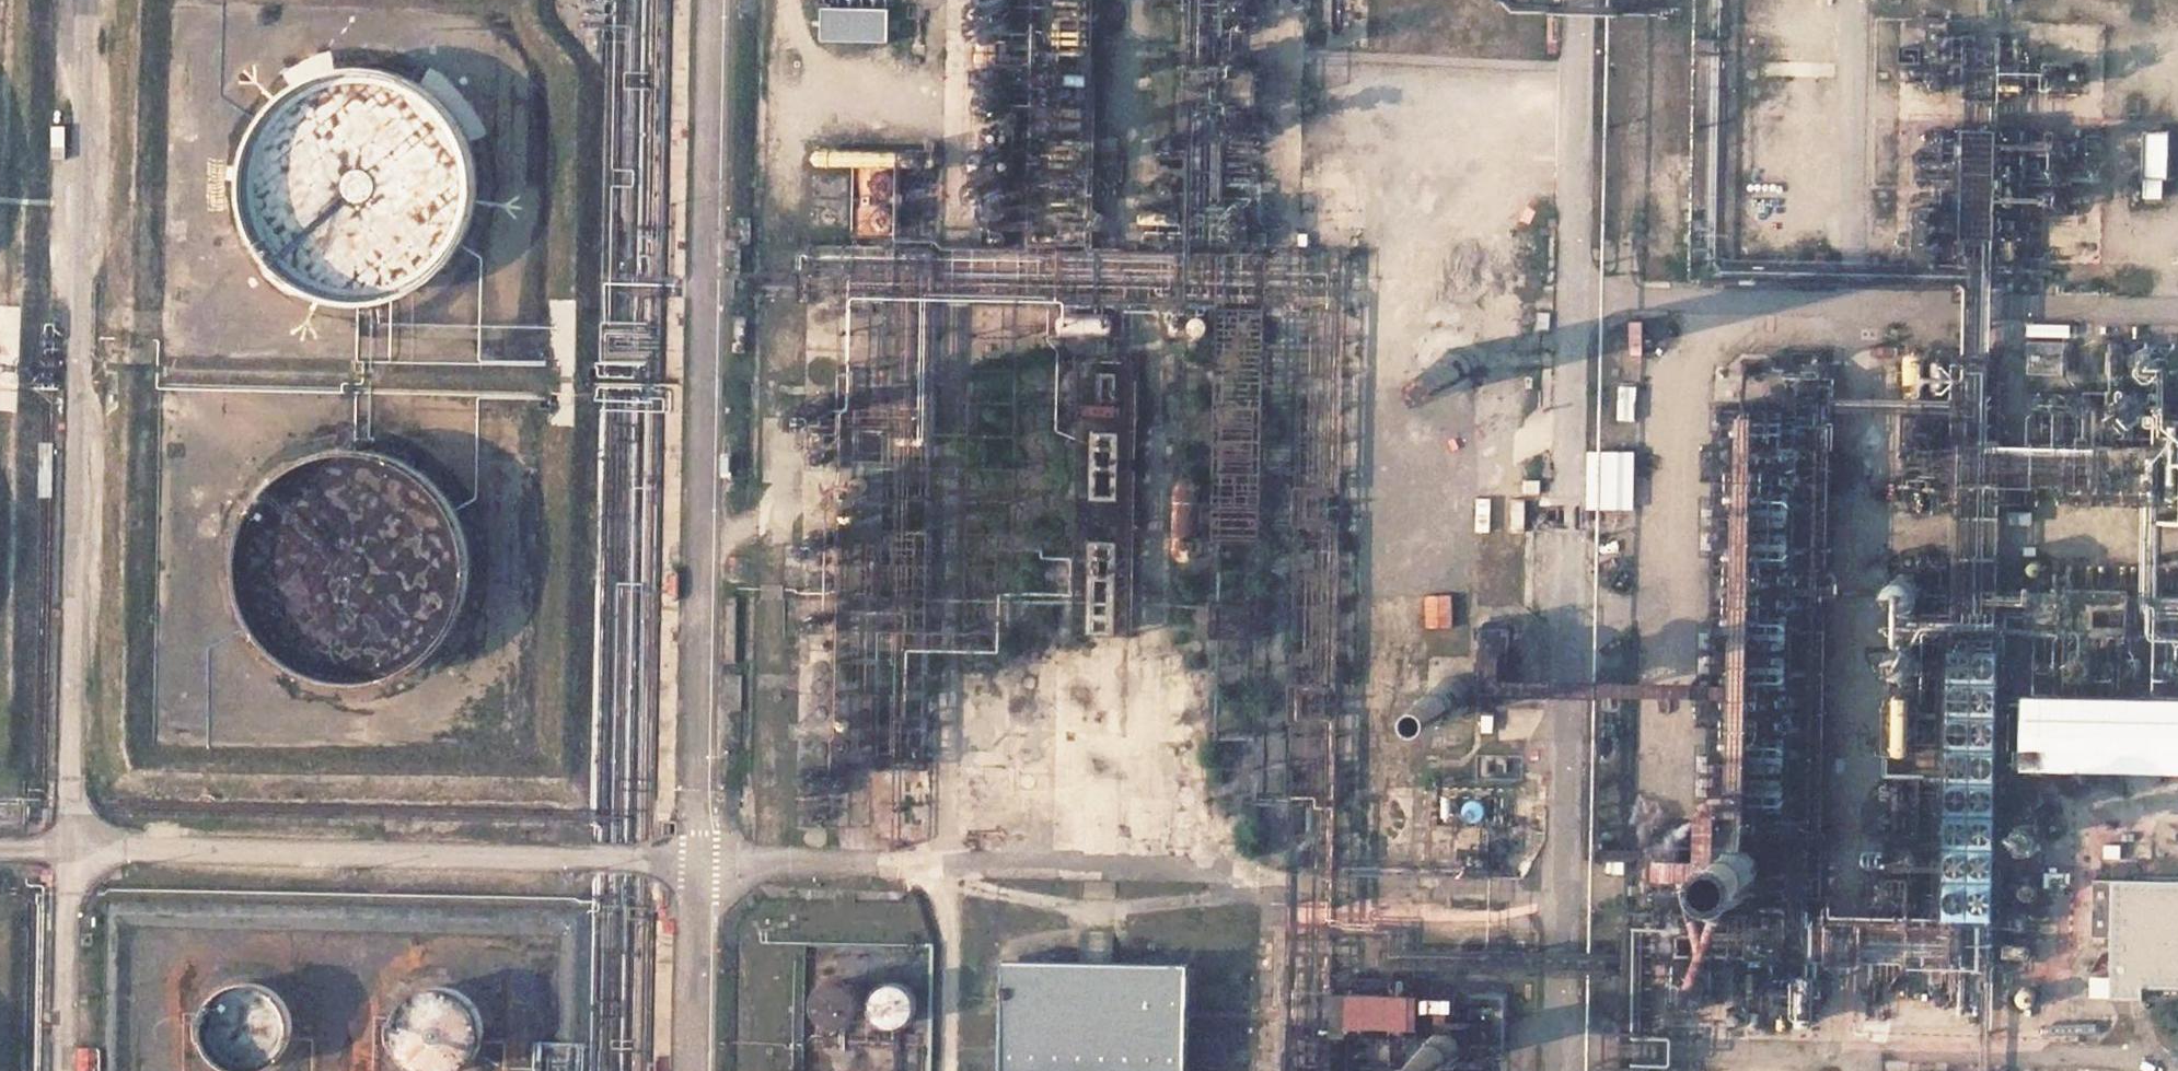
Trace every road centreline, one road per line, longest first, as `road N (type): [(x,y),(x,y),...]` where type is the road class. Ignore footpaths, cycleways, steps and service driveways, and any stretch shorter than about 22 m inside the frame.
road 1 (unclassified): [(715,0),(693,1070)]

